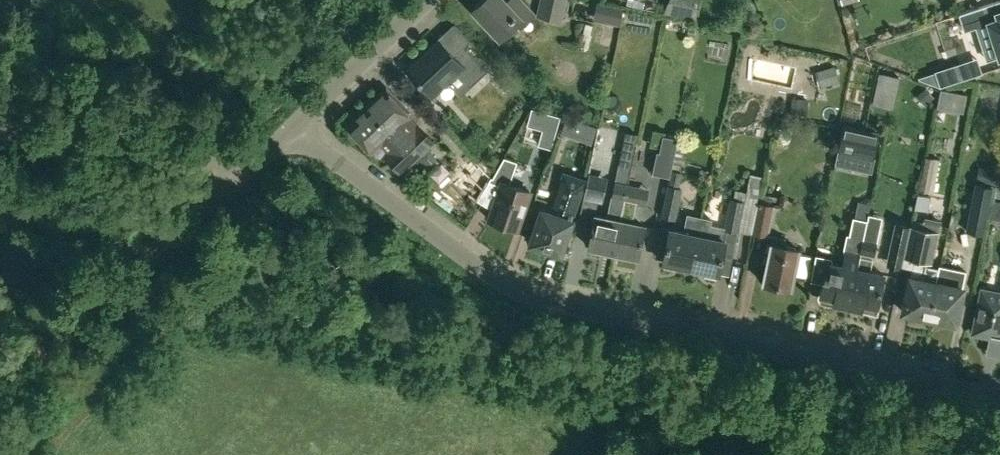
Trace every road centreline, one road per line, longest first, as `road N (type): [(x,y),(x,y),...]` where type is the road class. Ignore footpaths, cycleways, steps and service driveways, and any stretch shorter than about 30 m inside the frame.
road 1 (residential): [(999,390),(539,285),(435,229),(295,130)]
road 2 (residential): [(239,179),(160,136),(0,131)]
road 3 (residential): [(295,130),(429,0)]
road 4 (residential): [(116,289),(239,179)]

